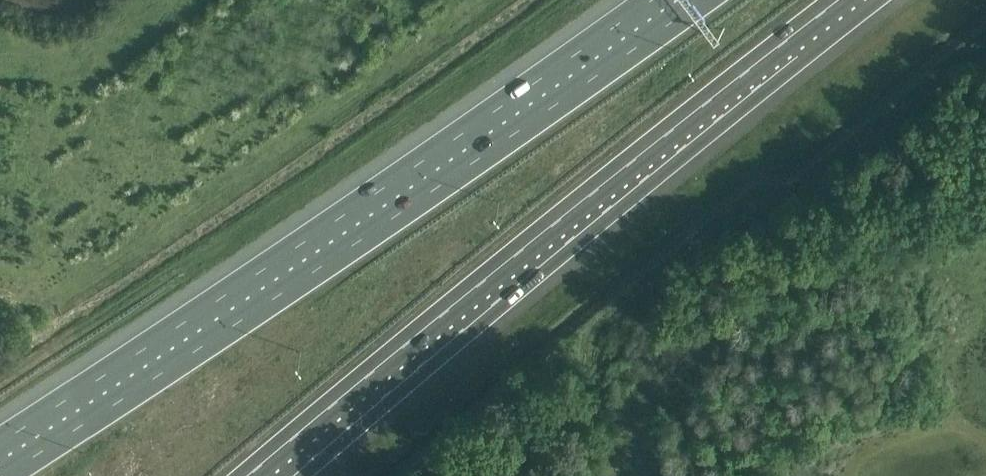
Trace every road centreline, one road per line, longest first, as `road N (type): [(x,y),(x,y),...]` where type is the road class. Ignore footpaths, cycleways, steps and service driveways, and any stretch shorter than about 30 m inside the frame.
road 1 (motorway): [(701,0),(322,266),(4,475)]
road 2 (motorway): [(248,475),(839,0)]

